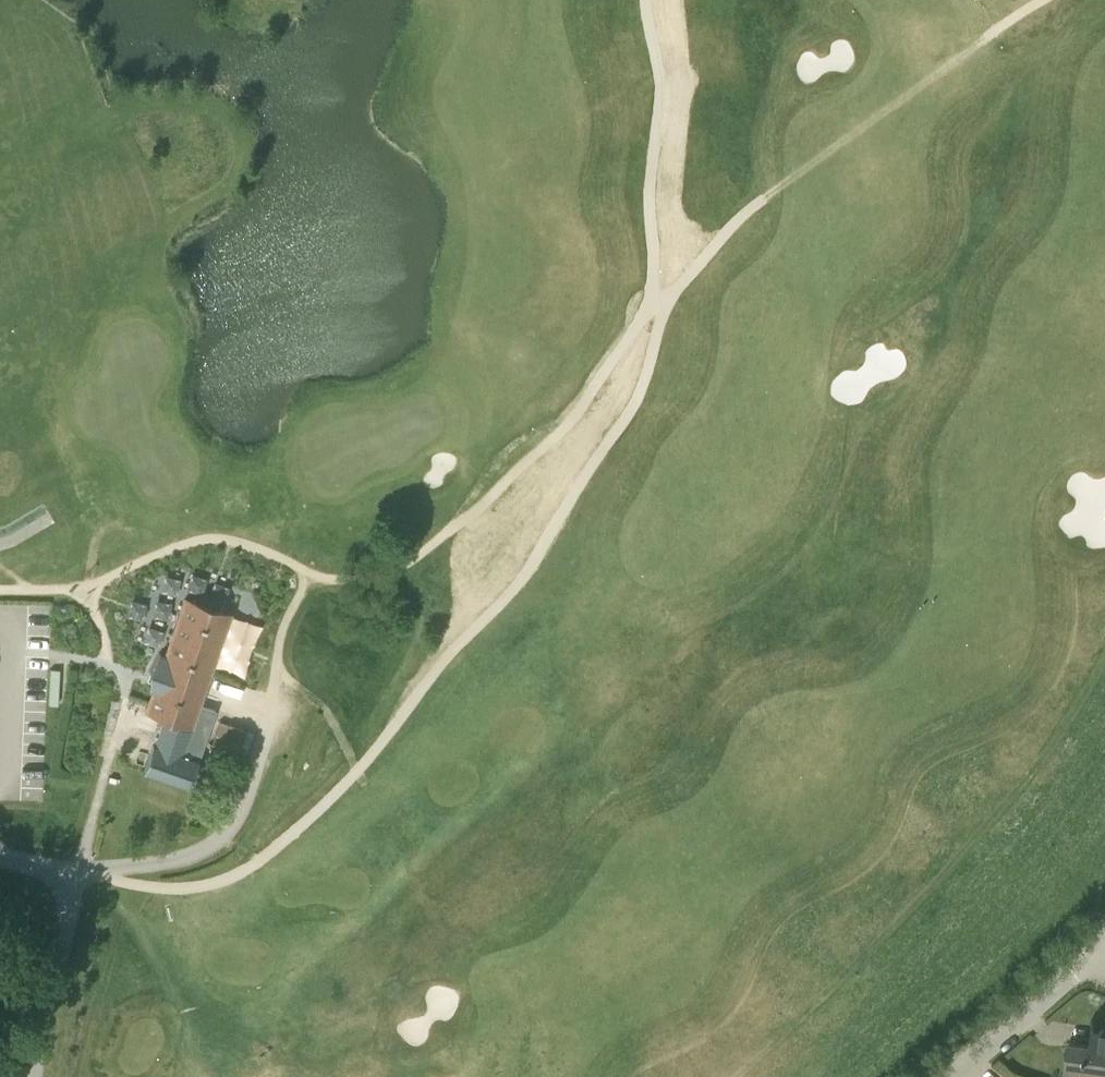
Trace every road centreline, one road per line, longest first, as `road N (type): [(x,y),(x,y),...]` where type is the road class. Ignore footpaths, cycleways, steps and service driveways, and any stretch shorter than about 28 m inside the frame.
road 1 (tertiary): [(954,1076),(1095,955)]

